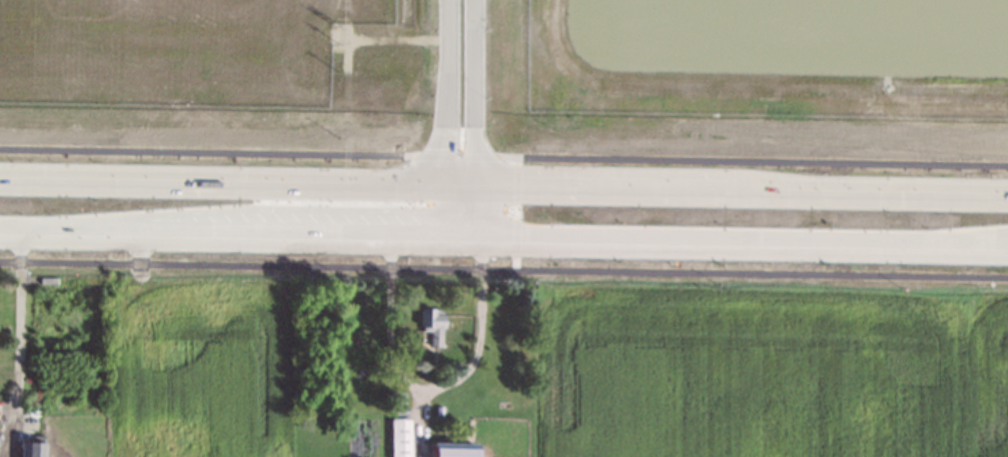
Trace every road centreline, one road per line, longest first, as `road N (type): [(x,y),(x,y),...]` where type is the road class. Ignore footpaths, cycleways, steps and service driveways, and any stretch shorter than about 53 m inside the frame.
road 1 (tertiary): [(1007,193),(473,183)]
road 2 (tertiary): [(473,239),(1007,245)]
road 3 (tertiary): [(0,233),(473,239)]
road 4 (tertiary): [(443,182),(0,176)]
road 5 (tertiary): [(45,233),(253,208),(442,211)]
road 6 (residential): [(473,183),(471,0)]
road 7 (residential): [(445,0),(443,182)]

